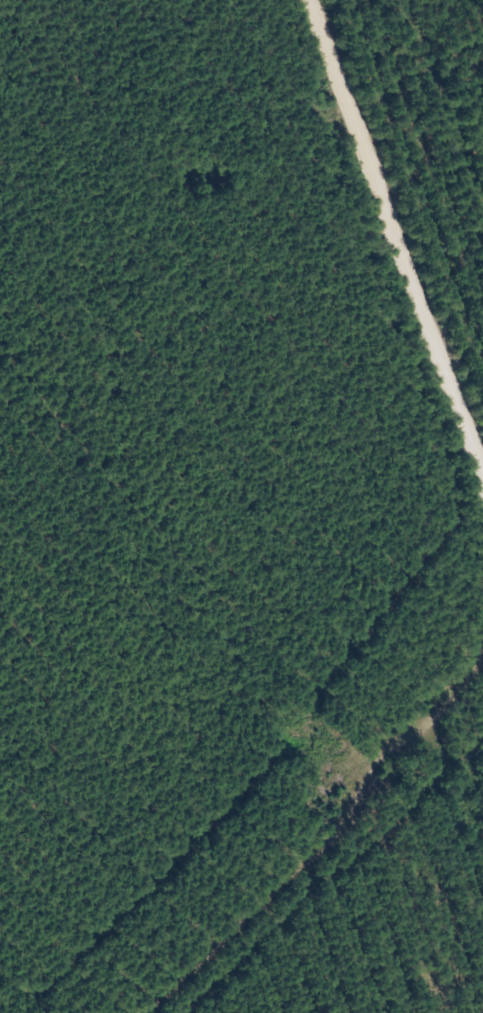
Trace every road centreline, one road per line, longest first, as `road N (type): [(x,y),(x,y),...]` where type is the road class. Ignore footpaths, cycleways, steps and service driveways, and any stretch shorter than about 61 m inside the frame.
road 1 (residential): [(482,510),(288,0)]

